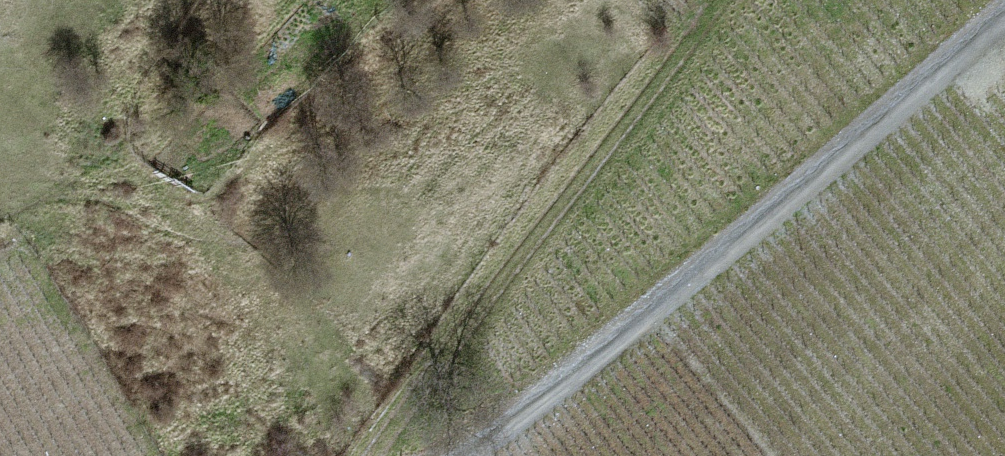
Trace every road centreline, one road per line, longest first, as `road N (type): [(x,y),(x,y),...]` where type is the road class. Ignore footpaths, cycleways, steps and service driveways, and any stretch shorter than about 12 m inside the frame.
road 1 (track): [(1004,5),(433,455)]
road 2 (track): [(726,0),(375,455)]

